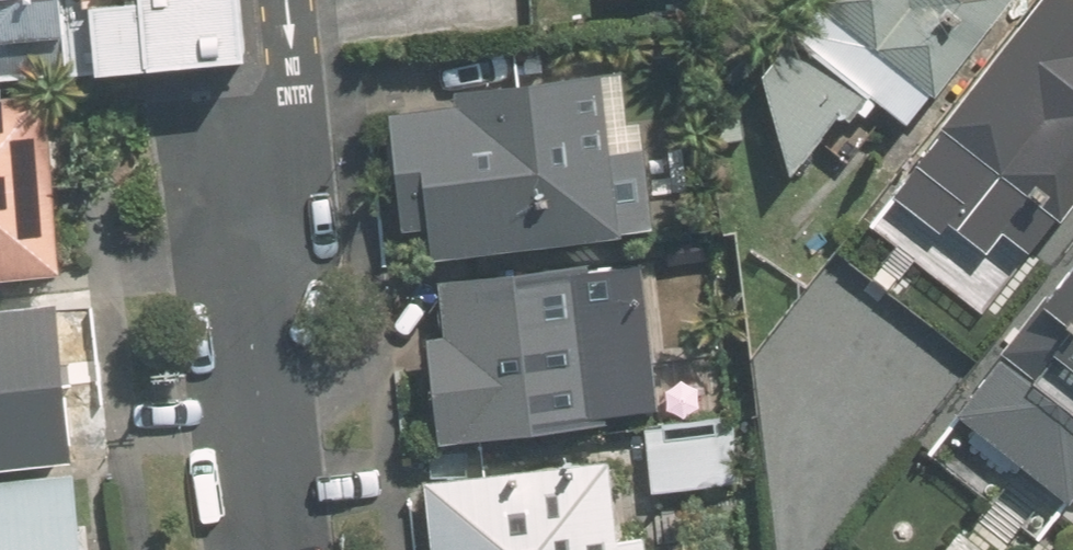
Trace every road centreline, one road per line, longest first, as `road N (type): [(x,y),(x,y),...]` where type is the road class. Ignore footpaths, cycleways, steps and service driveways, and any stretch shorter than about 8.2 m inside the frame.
road 1 (residential): [(285,0),(284,90),(248,170),(239,225),(272,549)]

